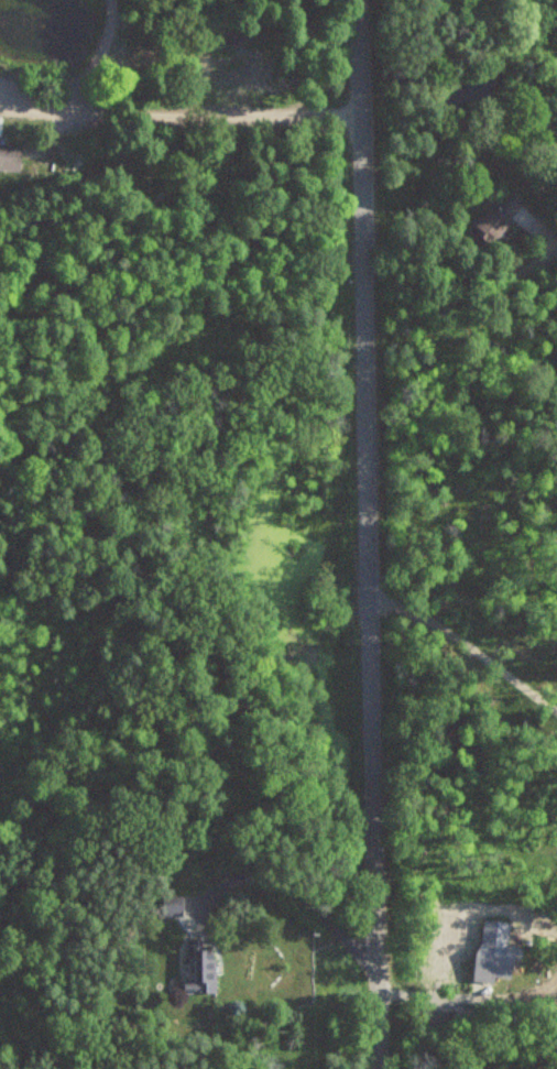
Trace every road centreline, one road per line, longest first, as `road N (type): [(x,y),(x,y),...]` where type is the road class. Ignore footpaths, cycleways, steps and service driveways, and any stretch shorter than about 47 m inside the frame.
road 1 (residential): [(376,1068),(358,0)]

